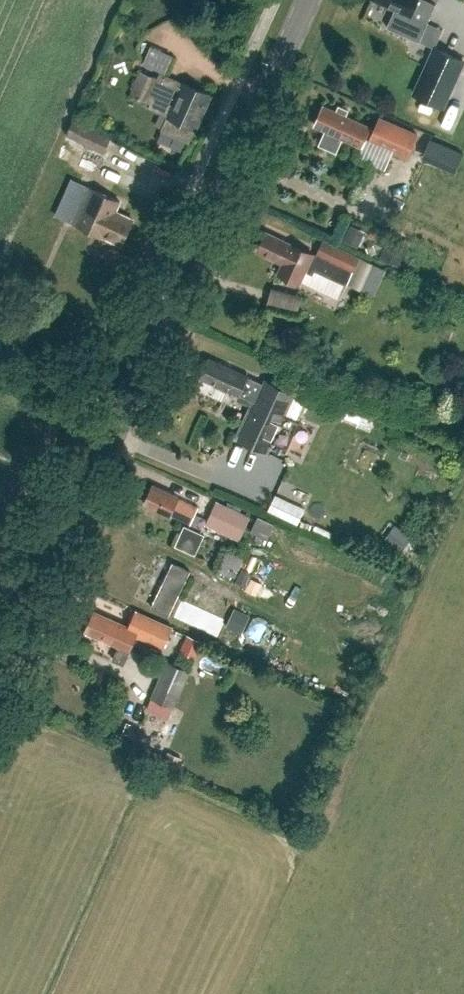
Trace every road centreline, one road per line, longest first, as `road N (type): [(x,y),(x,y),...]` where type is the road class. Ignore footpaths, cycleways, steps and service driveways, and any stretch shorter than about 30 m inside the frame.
road 1 (secondary): [(0,684),(308,0)]

